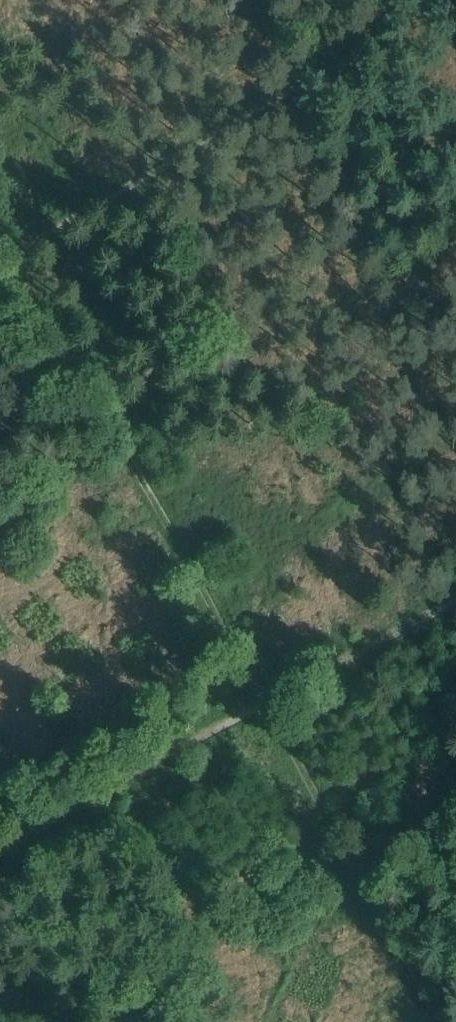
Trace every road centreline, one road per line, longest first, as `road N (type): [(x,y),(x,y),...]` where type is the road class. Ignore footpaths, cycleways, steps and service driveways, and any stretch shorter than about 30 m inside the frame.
road 1 (track): [(0,228),(269,705)]
road 2 (track): [(269,705),(443,1021)]
road 3 (track): [(0,850),(269,705)]
road 4 (track): [(269,705),(455,603)]

